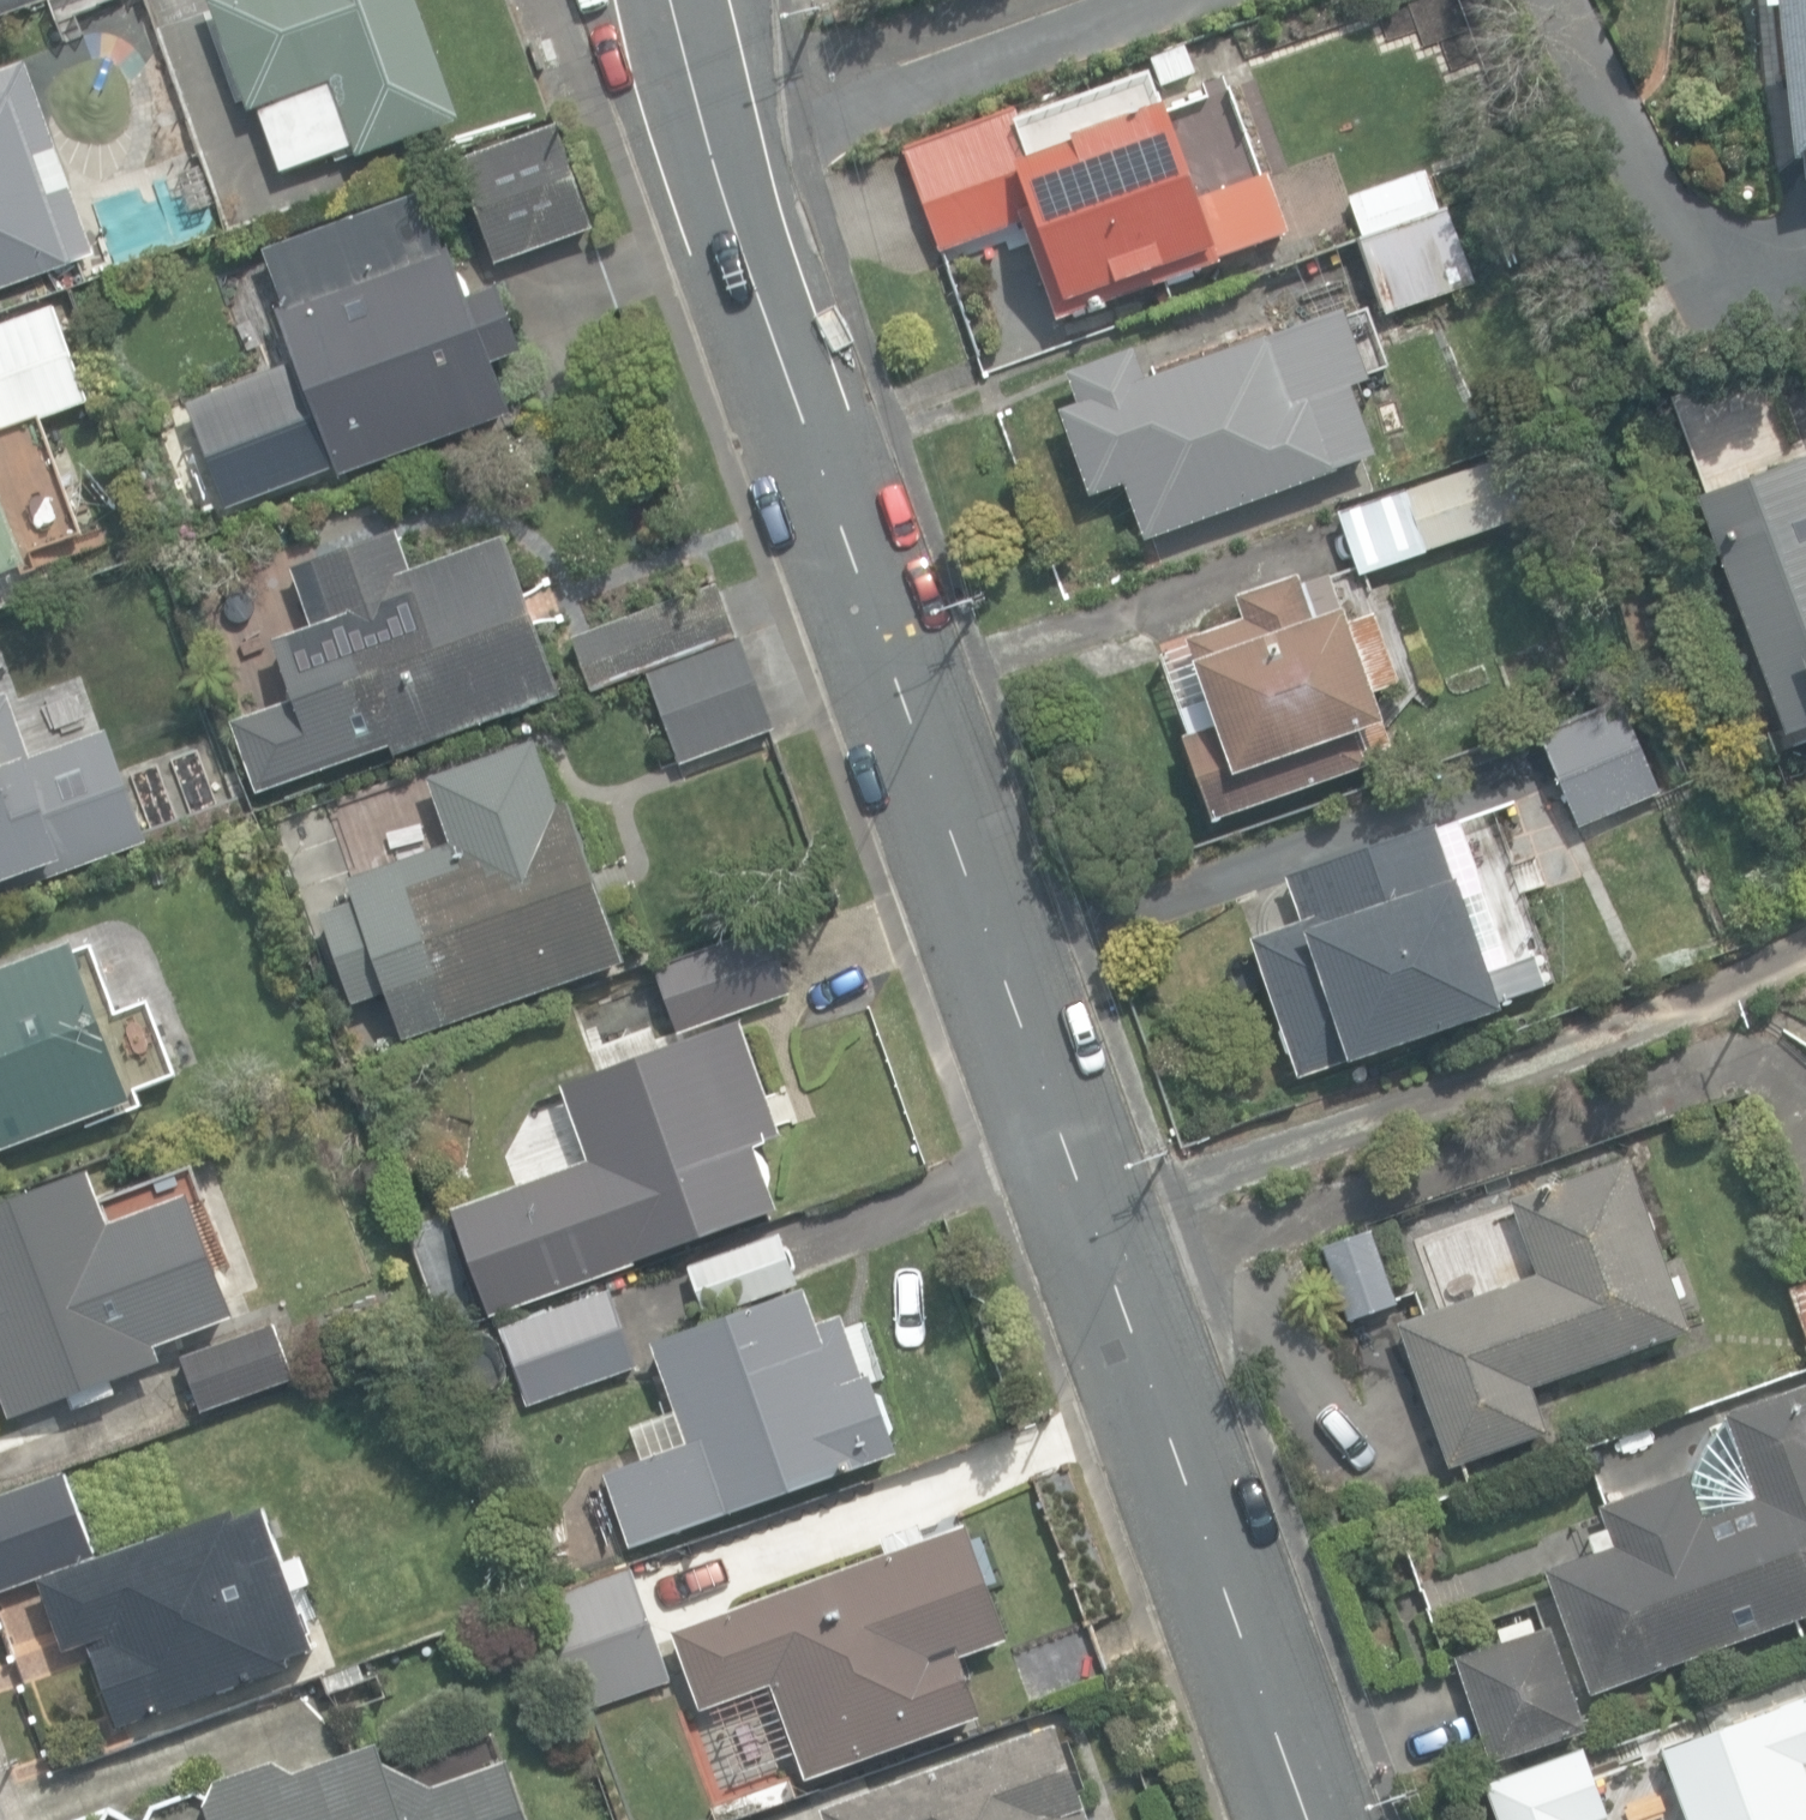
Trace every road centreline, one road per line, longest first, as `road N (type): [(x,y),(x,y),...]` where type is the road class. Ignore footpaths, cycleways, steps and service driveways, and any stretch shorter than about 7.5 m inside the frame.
road 1 (tertiary): [(677,0),(718,152),(814,432),(1298,1819)]

